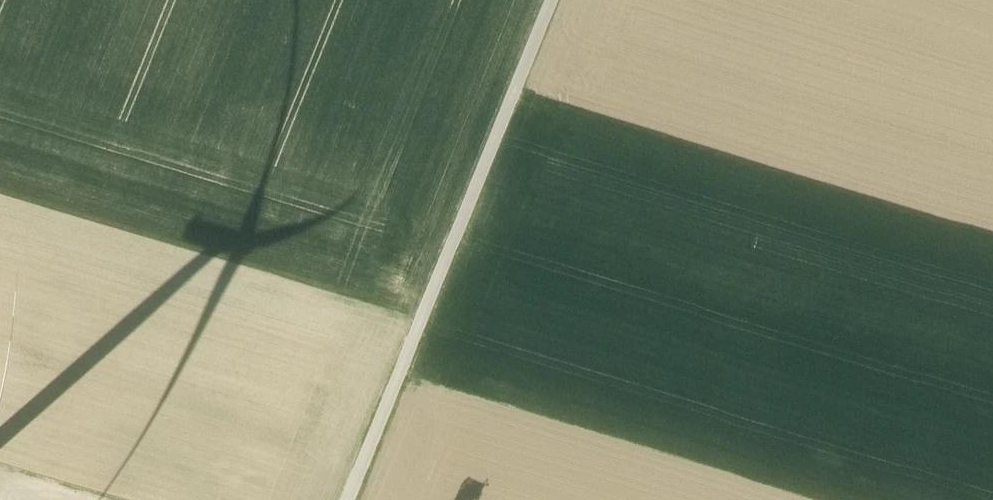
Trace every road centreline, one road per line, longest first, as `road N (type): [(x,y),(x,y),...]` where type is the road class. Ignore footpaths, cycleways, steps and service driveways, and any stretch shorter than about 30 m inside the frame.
road 1 (unclassified): [(551,0),(350,499)]

